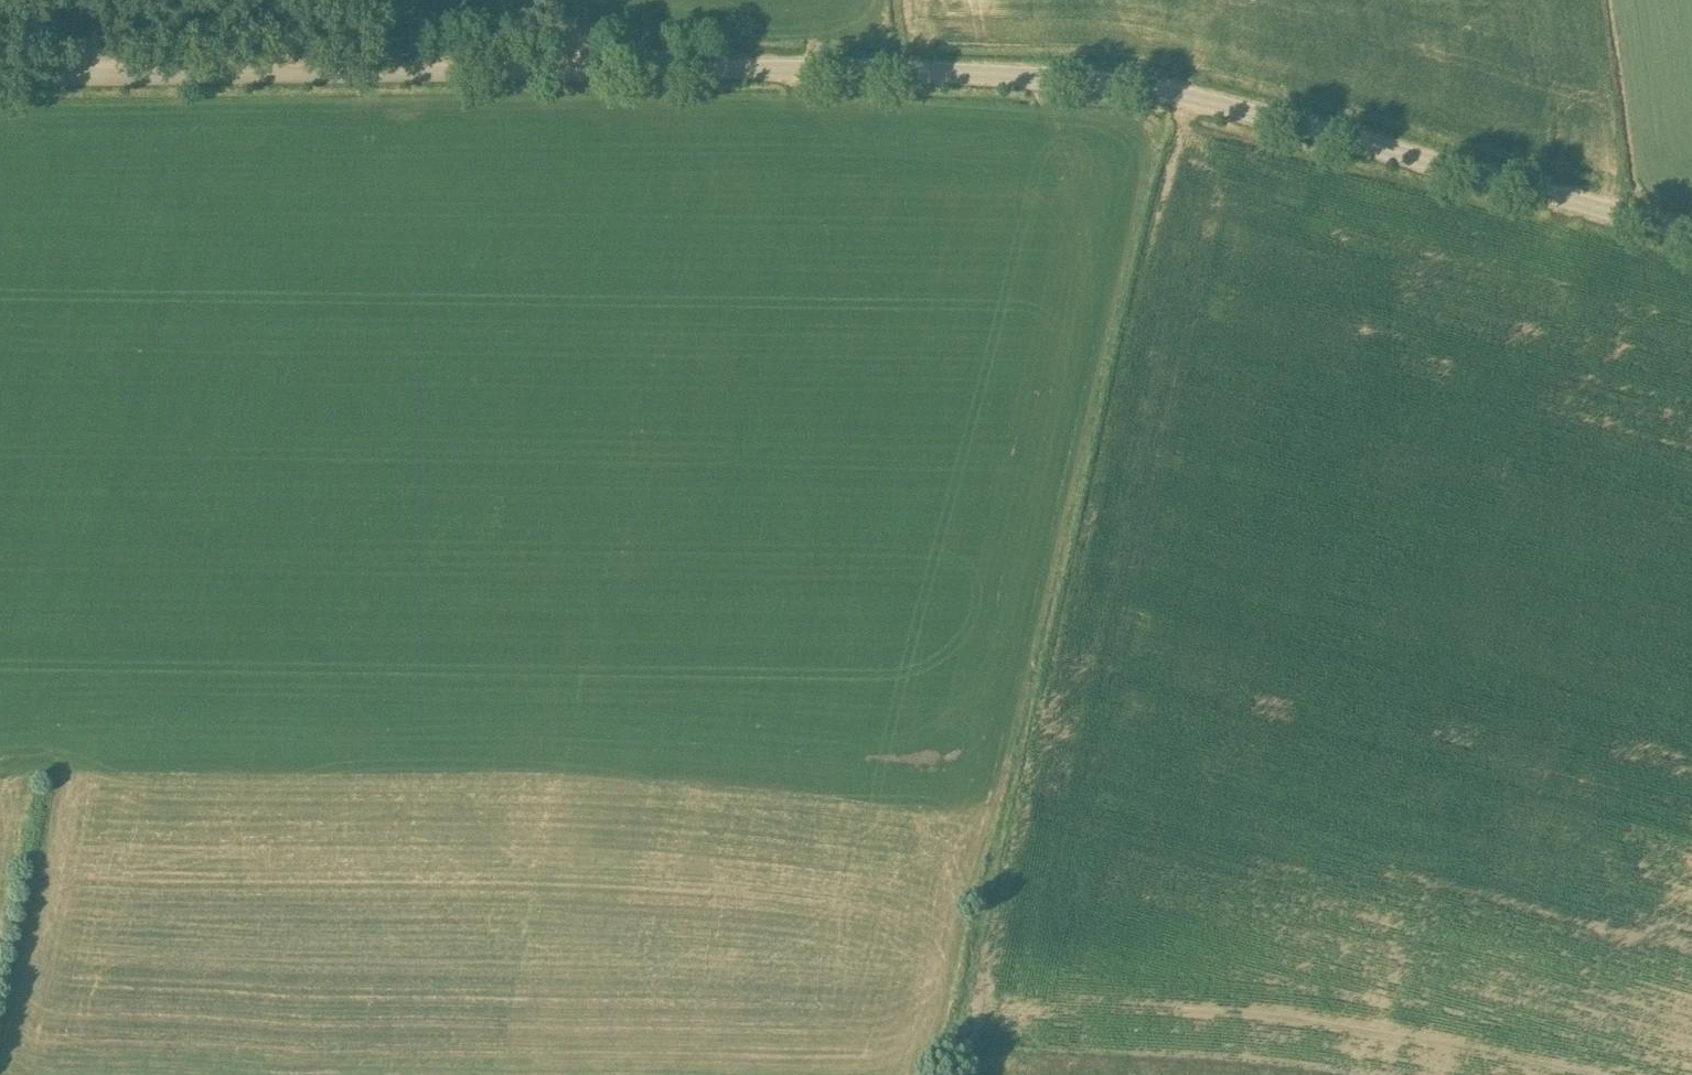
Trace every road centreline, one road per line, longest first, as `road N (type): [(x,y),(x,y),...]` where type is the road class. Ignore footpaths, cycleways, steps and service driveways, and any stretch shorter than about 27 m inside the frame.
road 1 (tertiary): [(1691,235),(1141,87),(1041,75),(0,76)]

